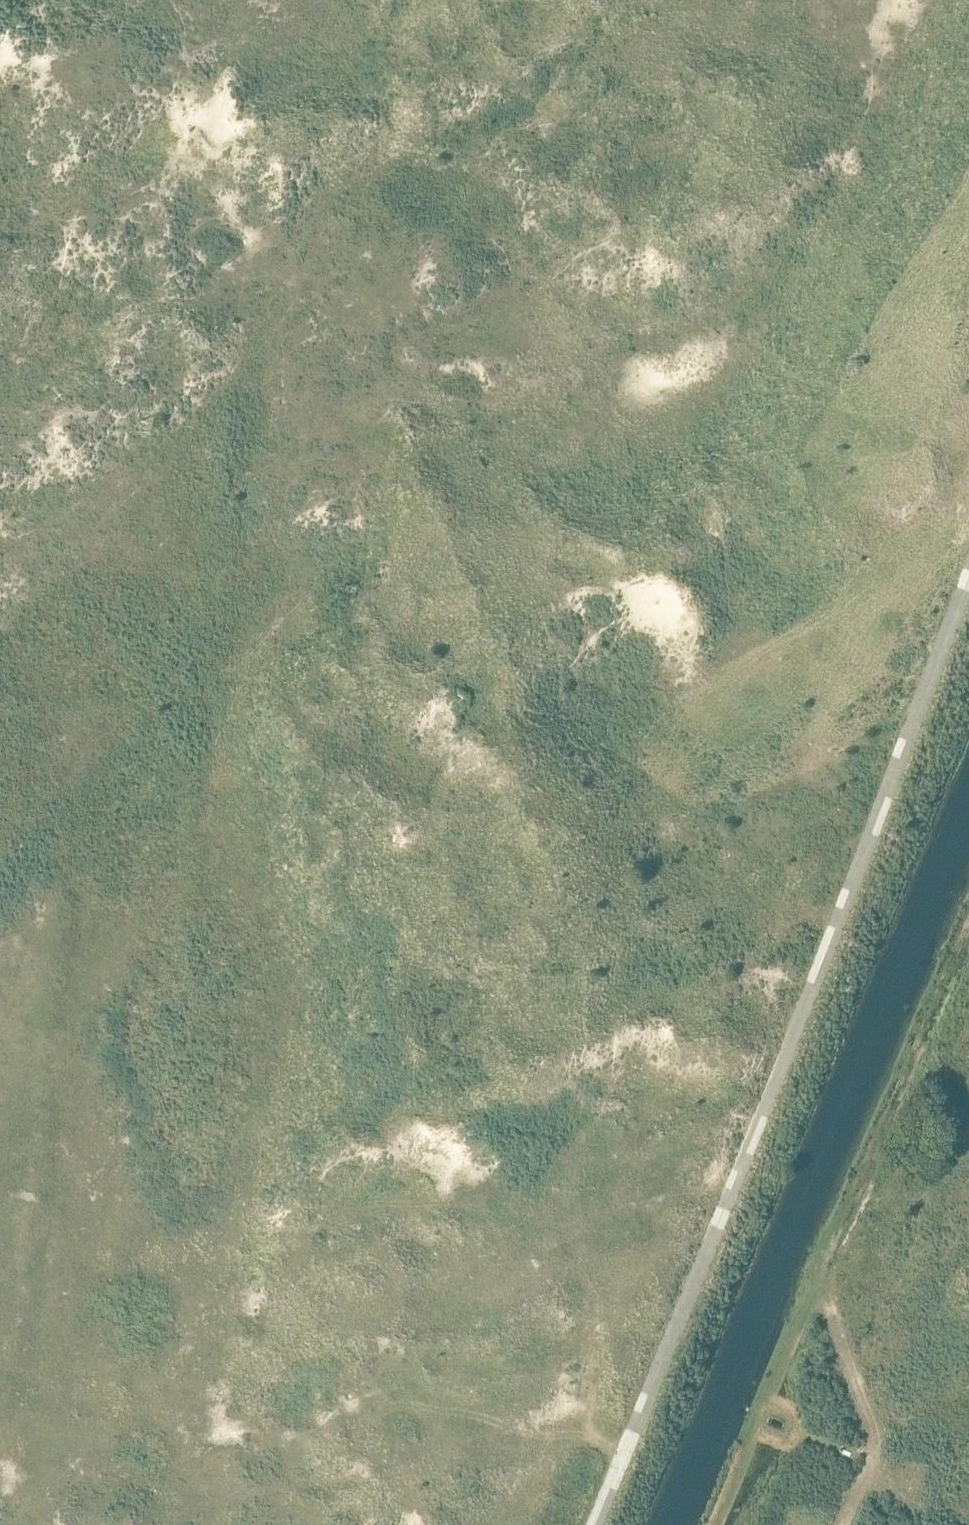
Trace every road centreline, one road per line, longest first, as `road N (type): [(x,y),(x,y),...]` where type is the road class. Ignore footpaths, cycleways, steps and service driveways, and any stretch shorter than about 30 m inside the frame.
road 1 (track): [(596,1524),(968,580)]
road 2 (track): [(843,1524),(877,1445),(840,1346),(824,1269),(886,1145)]

